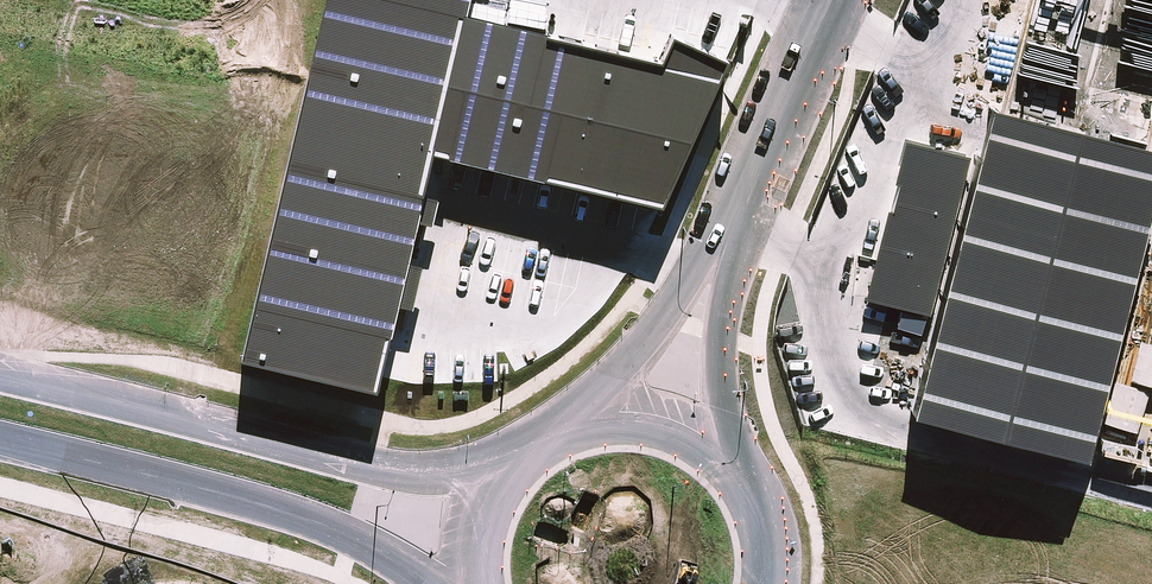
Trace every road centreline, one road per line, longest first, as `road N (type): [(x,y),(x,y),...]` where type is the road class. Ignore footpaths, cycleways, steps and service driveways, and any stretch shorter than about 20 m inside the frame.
road 1 (tertiary): [(0,369),(382,463),(427,470),(522,462)]
road 2 (tertiary): [(434,583),(299,509),(0,435)]
road 3 (unclassified): [(720,252),(829,0)]
road 4 (unclassified): [(720,252),(721,407),(738,483)]
road 5 (unclassified): [(581,426),(720,252)]
road 6 (track): [(261,0),(202,29),(82,0)]
road 7 (tertiary): [(581,426),(625,420),(669,428),(708,450),(738,483)]
road 8 (tertiary): [(487,583),(488,525),(522,462)]

